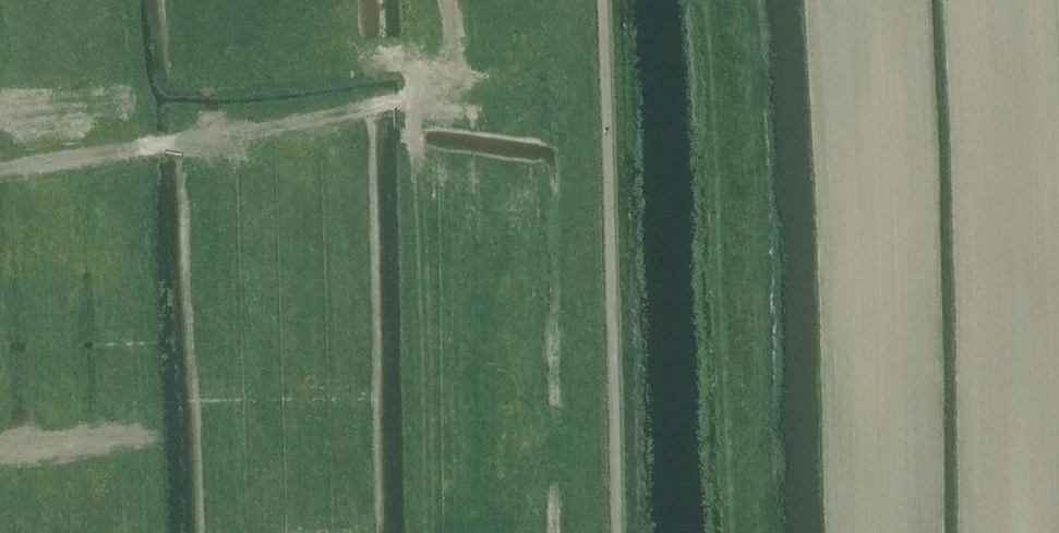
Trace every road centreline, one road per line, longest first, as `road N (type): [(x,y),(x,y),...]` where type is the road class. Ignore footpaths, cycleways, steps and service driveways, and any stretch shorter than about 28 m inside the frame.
road 1 (unclassified): [(621,532),(604,0)]

